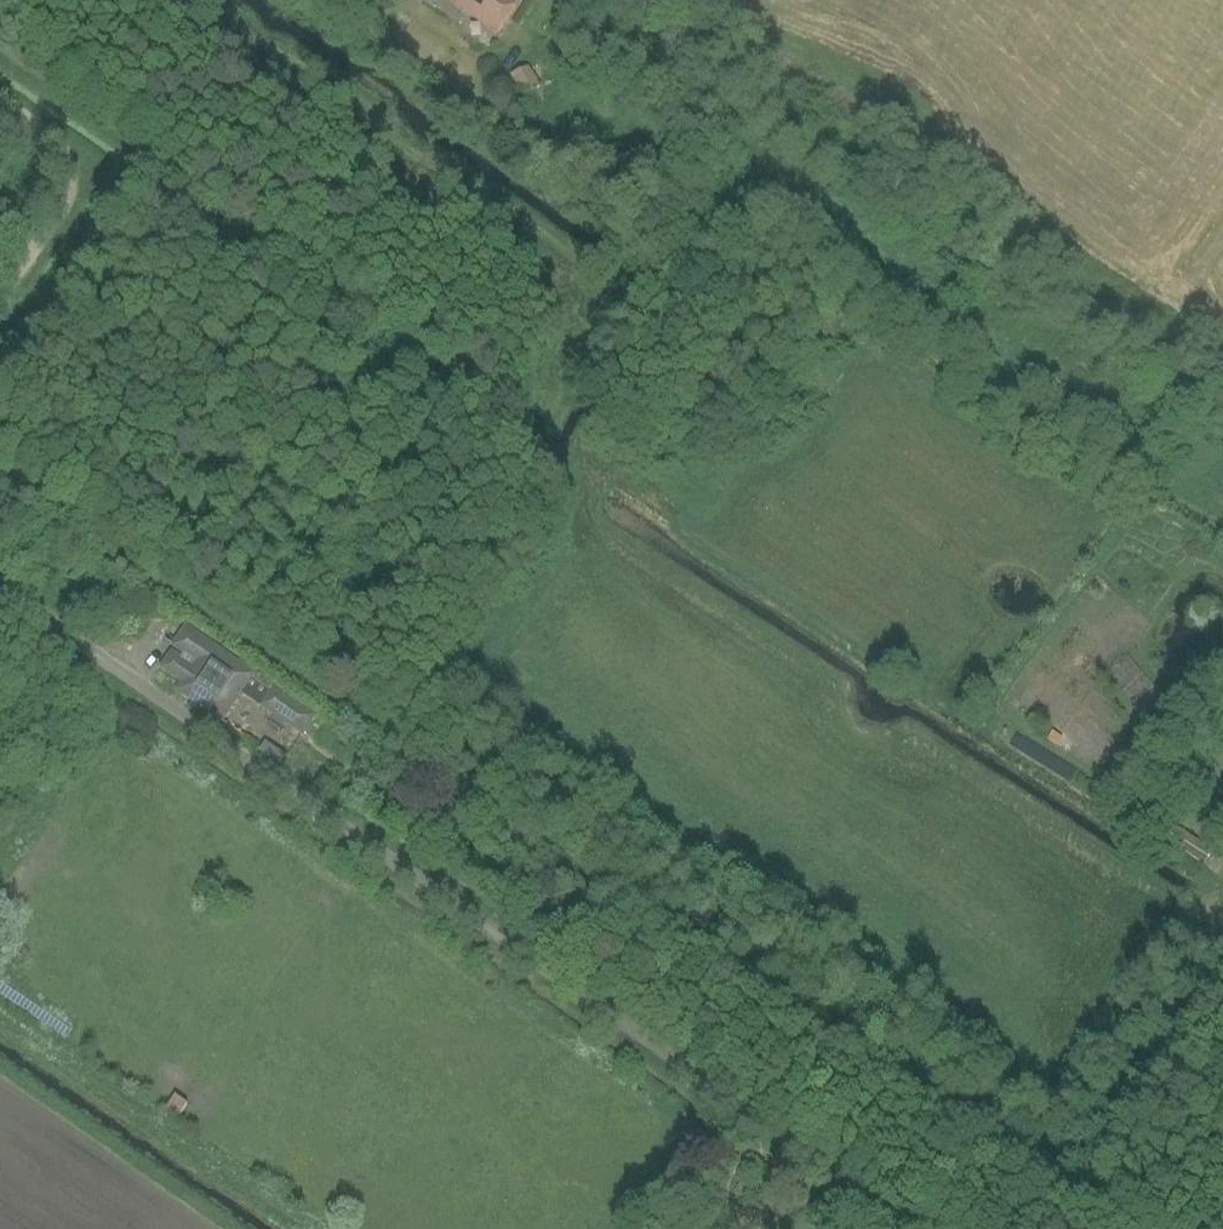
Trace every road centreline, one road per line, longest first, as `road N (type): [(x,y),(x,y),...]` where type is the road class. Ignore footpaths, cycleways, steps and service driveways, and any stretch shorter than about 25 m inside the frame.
road 1 (unclassified): [(894,1228),(0,592)]

